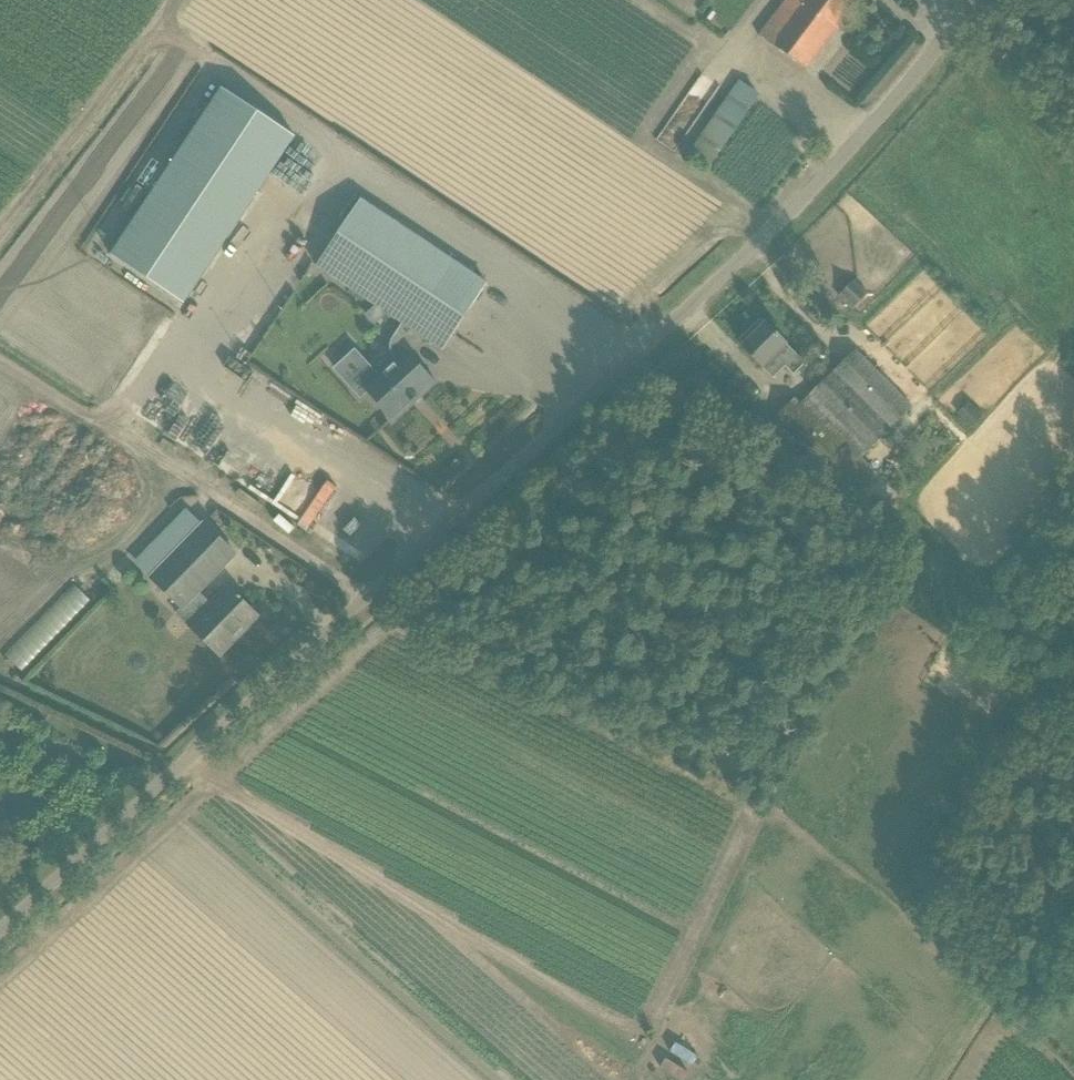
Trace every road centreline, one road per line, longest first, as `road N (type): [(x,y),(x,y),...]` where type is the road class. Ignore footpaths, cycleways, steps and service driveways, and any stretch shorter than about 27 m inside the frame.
road 1 (unclassified): [(0,945),(844,173),(977,0)]

